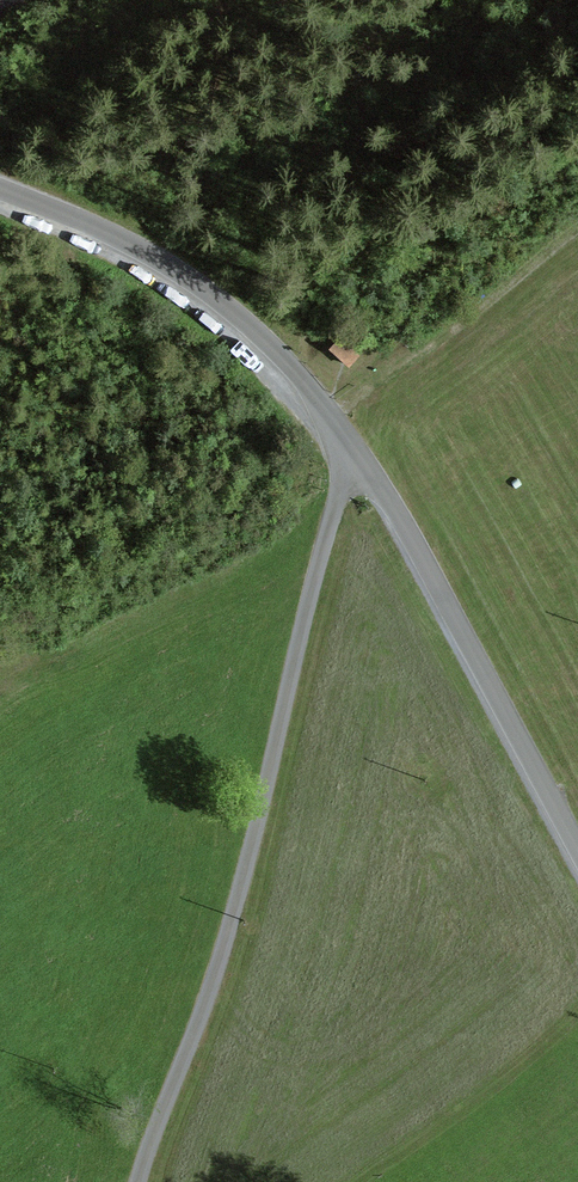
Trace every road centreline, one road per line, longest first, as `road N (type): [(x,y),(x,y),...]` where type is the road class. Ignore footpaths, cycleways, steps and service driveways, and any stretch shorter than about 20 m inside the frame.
road 1 (unclassified): [(577,845),(392,506),(287,358),(199,285),(105,229),(0,187)]
road 2 (track): [(138,1181),(231,925),(340,494),(339,429)]
road 3 (track): [(577,234),(496,290),(339,429)]

